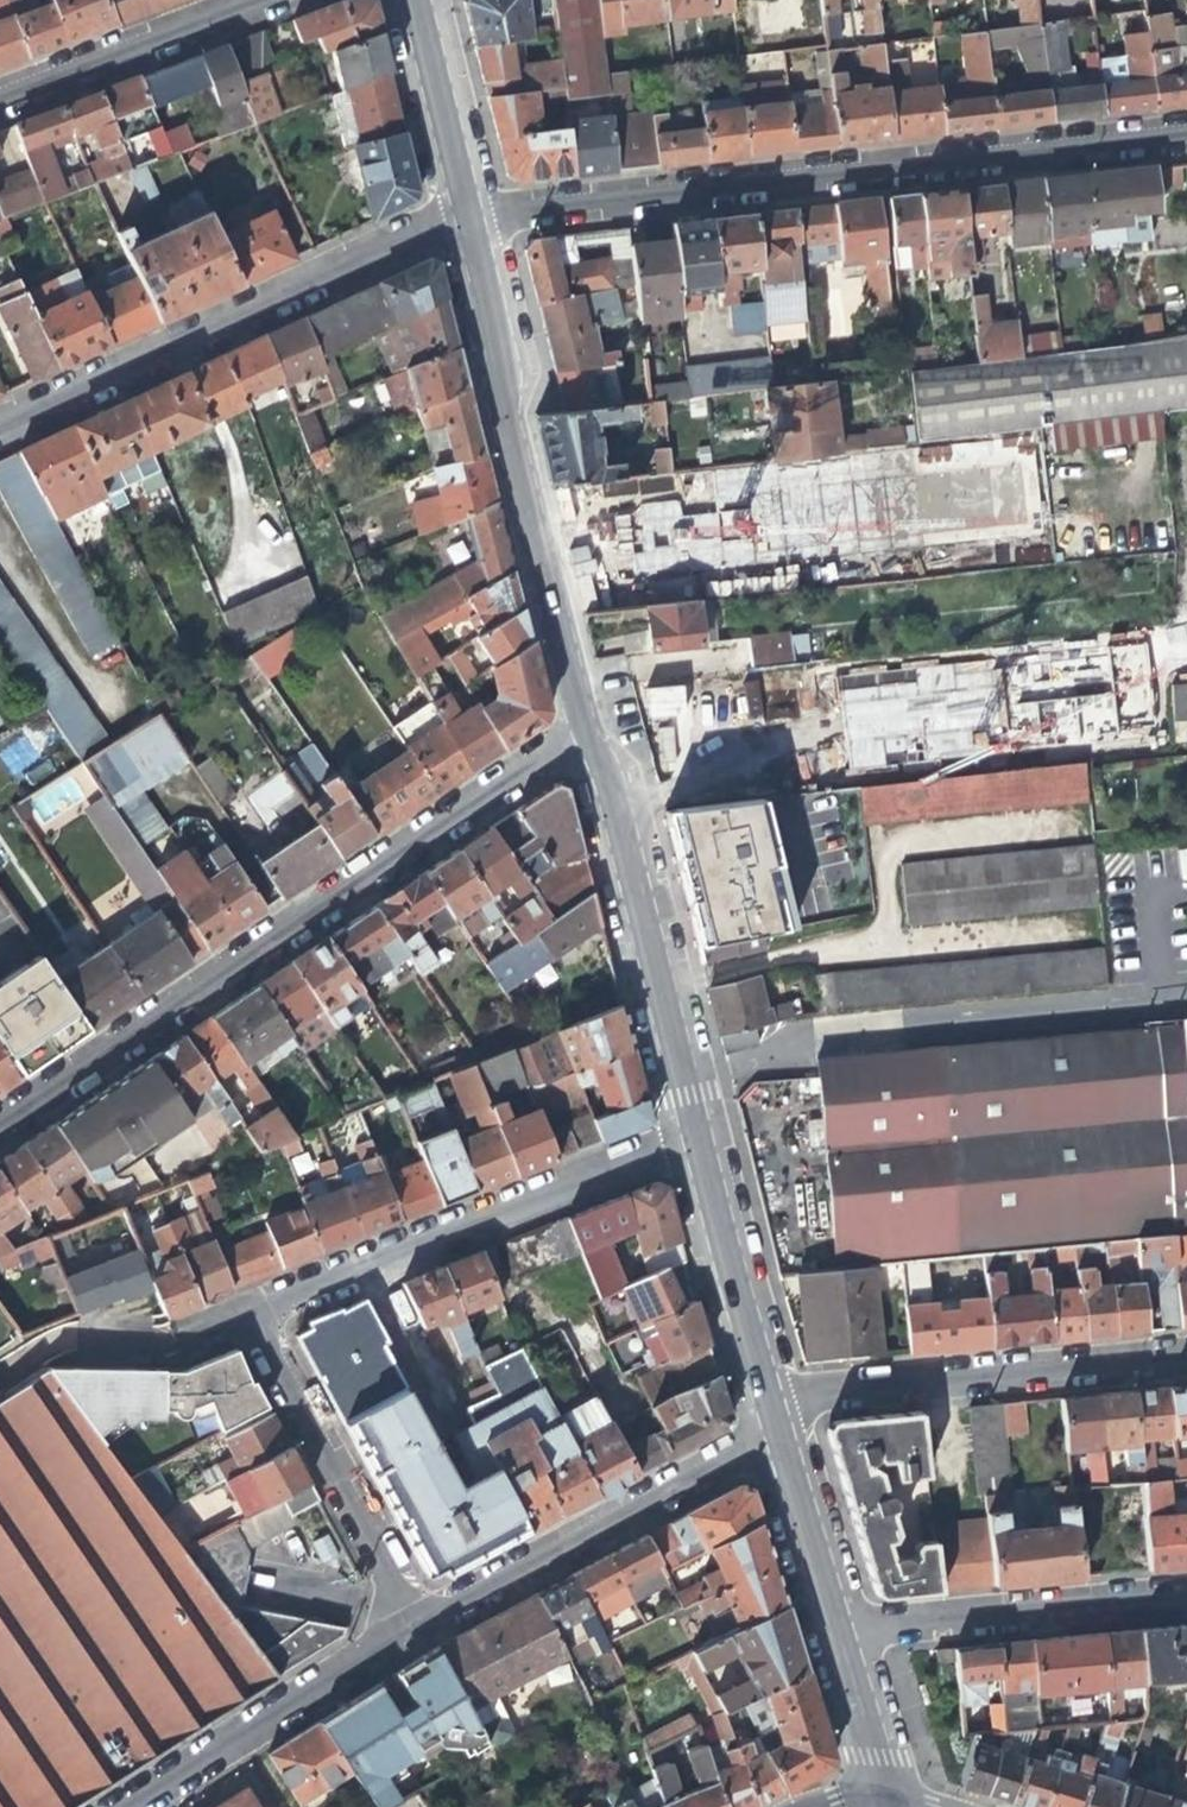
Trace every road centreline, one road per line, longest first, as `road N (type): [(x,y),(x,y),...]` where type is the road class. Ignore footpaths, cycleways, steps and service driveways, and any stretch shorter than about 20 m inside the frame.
road 1 (residential): [(1186,128),(462,213)]
road 2 (residential): [(578,727),(0,1120)]
road 3 (residential): [(462,213),(578,727)]
road 4 (residential): [(0,422),(462,213)]
road 5 (residential): [(241,1304),(683,1131)]
road 6 (residential): [(1186,1356),(753,1401)]
road 7 (residential): [(578,727),(596,769),(683,1131)]
road 8 (residential): [(763,1431),(406,1618)]
road 9 (residential): [(830,1631),(1186,1593)]
road 10 (residential): [(406,1618),(241,1304)]
road 11 (residential): [(406,1618),(107,1806)]
road 12 (residential): [(683,1131),(753,1401)]
road 13 (residential): [(258,0),(0,95)]
road 14 (residential): [(414,0),(462,213)]
road 15 (residential): [(763,1431),(830,1631)]
road 16 (residential): [(830,1631),(884,1806)]

